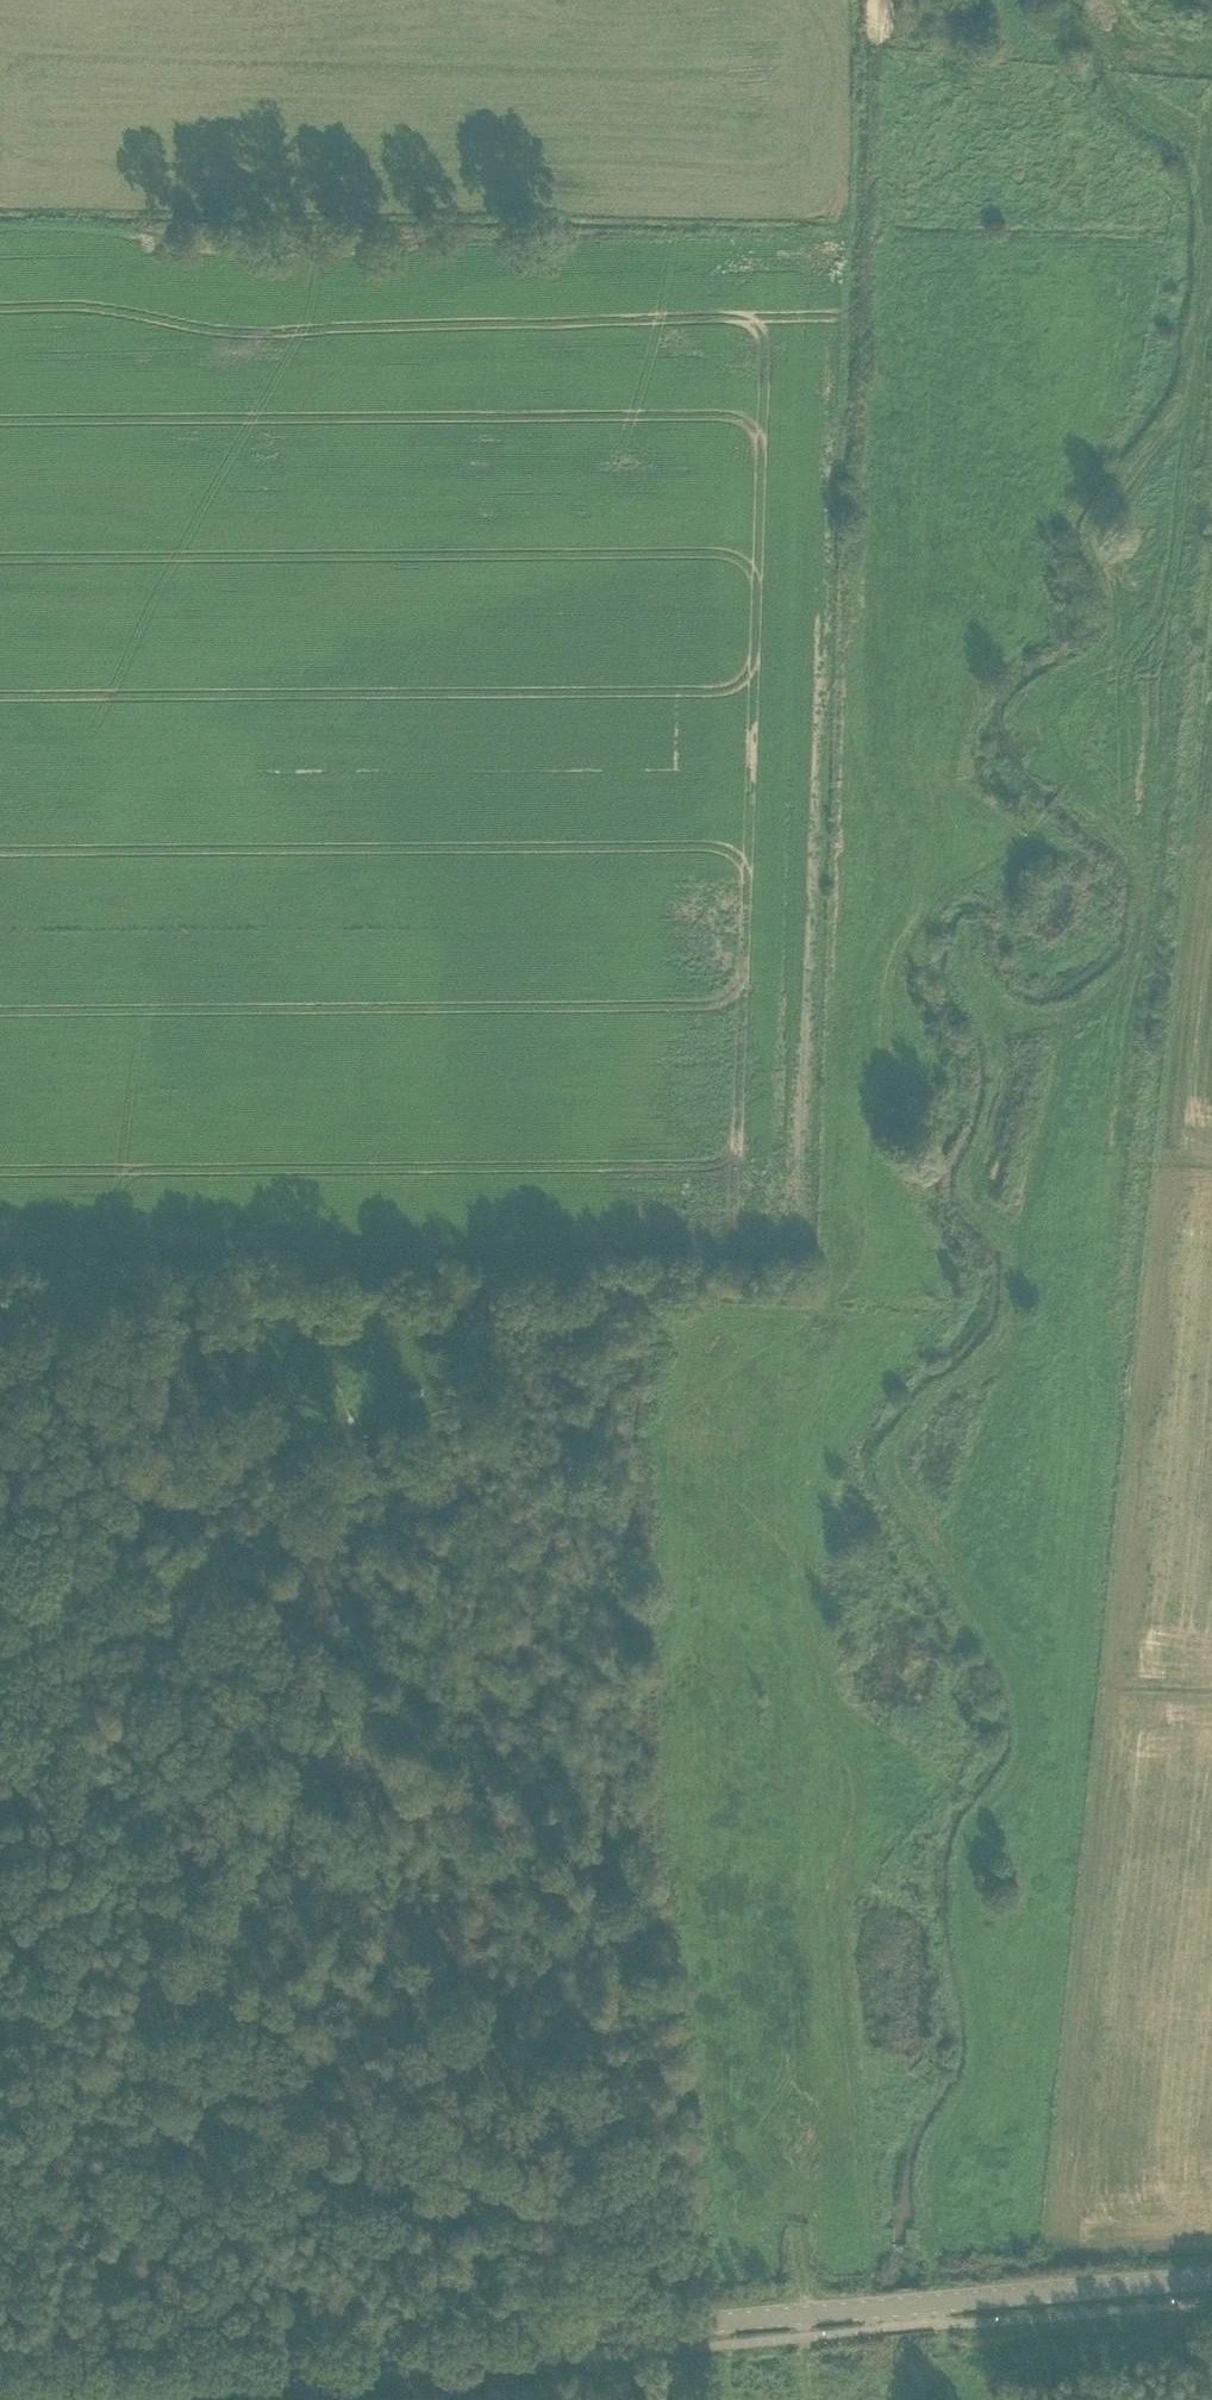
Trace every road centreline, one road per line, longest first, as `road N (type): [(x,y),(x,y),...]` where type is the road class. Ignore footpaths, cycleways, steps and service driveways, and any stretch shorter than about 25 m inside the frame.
road 1 (unclassified): [(0,2389),(1211,2278)]
road 2 (track): [(1205,151),(1209,191),(1194,391),(1124,470),(1103,512),(1097,540),(1124,596),(1063,793)]
road 3 (track): [(856,2082),(795,2206),(805,2319)]

